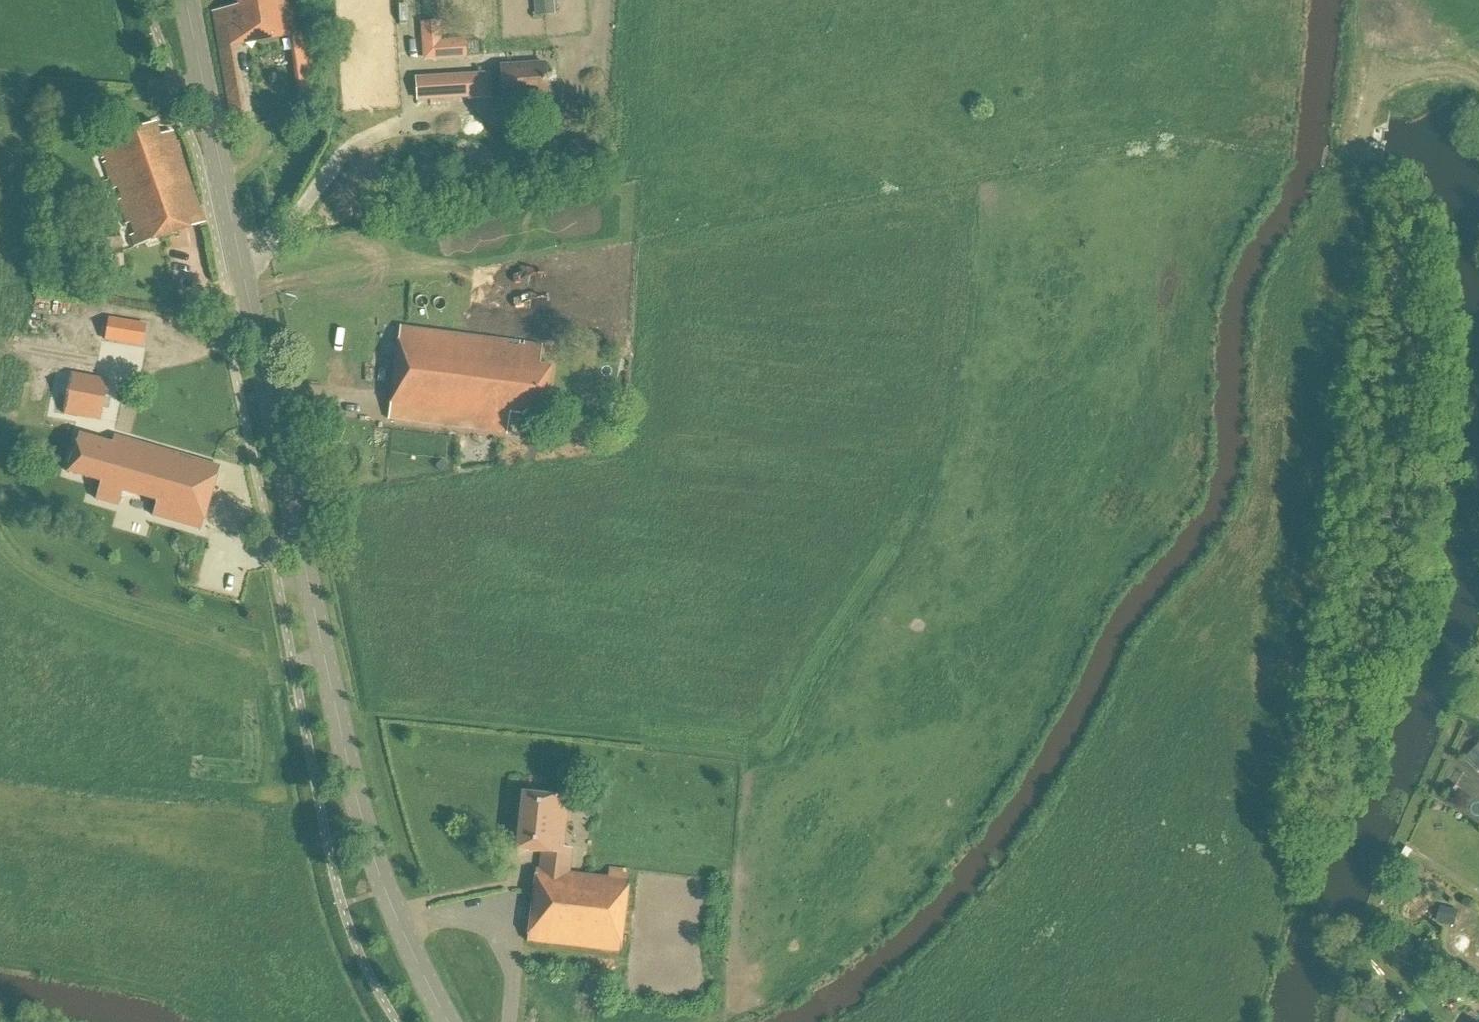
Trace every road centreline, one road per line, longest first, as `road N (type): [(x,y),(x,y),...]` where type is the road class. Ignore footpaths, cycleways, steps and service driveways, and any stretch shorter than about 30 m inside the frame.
road 1 (secondary): [(442,1021),(421,990),(346,778),(191,0)]

